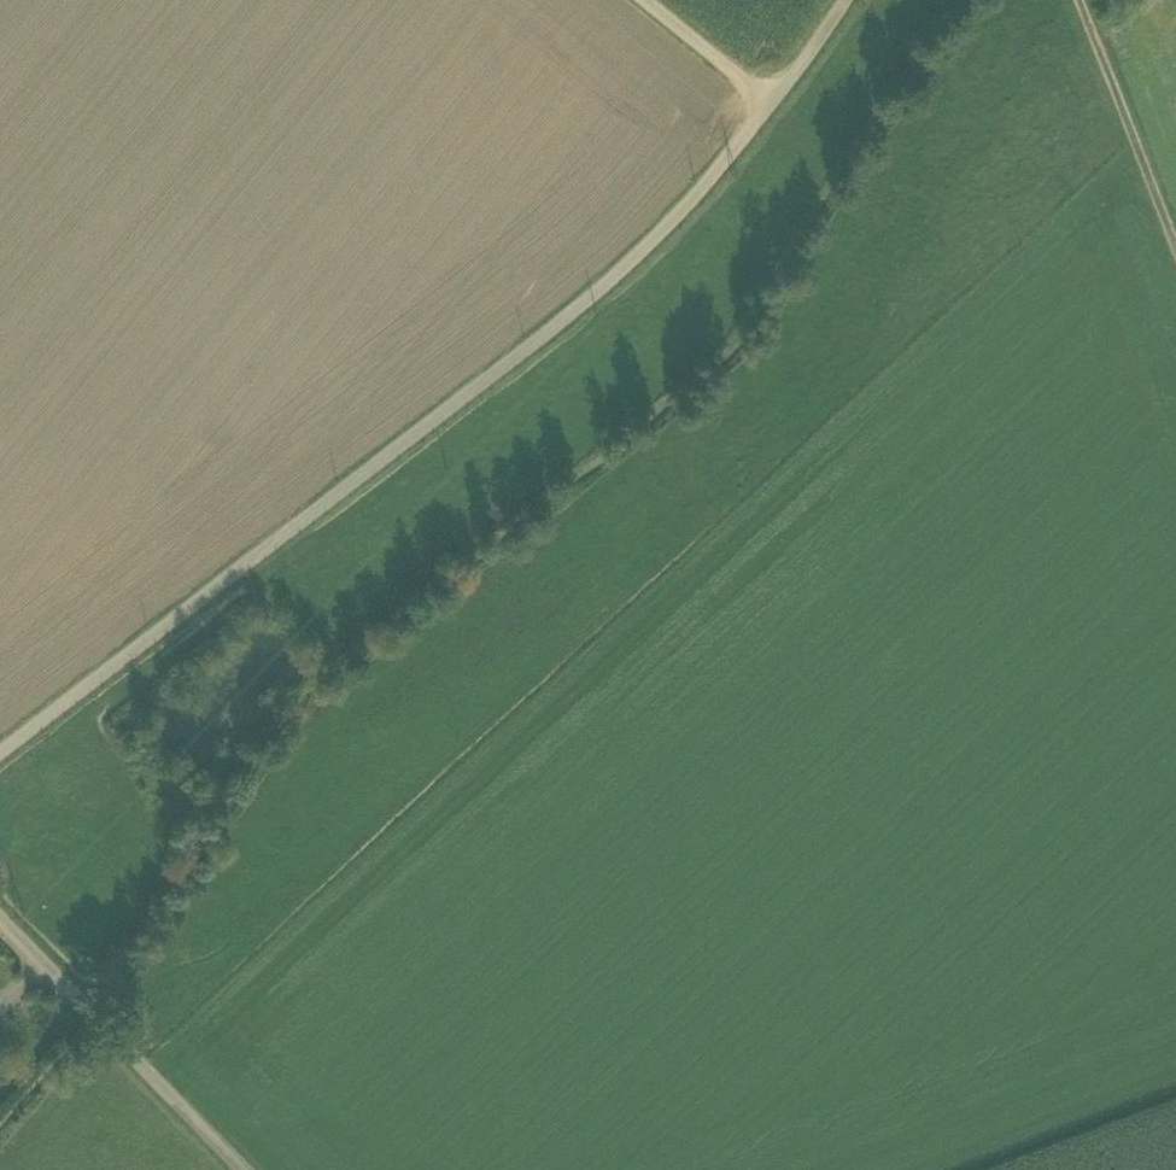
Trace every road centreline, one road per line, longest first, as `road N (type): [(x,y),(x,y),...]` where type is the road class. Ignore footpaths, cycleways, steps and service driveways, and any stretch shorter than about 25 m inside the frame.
road 1 (unclassified): [(843,0),(774,109),(662,237),(0,749)]
road 2 (unclassified): [(0,917),(238,1169)]
road 3 (track): [(1175,242),(1081,0)]
road 4 (track): [(640,0),(774,109)]

